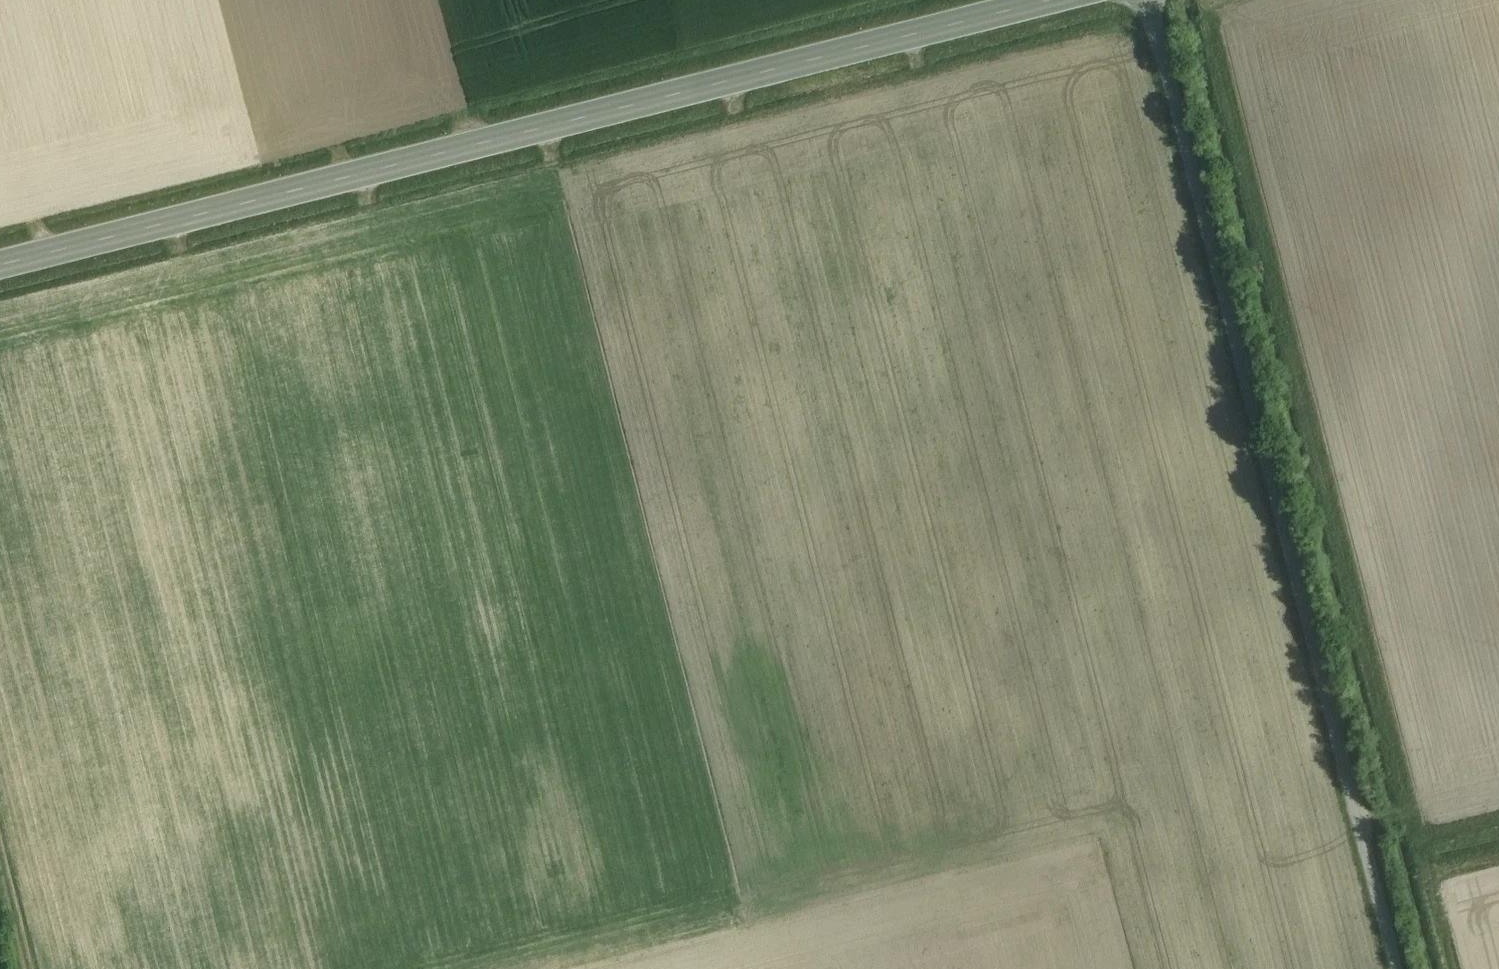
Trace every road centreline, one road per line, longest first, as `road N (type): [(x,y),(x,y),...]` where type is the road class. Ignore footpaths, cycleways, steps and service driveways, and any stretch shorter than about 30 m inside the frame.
road 1 (primary): [(0,263),(1035,0)]
road 2 (unclassified): [(1159,0),(1399,968)]

